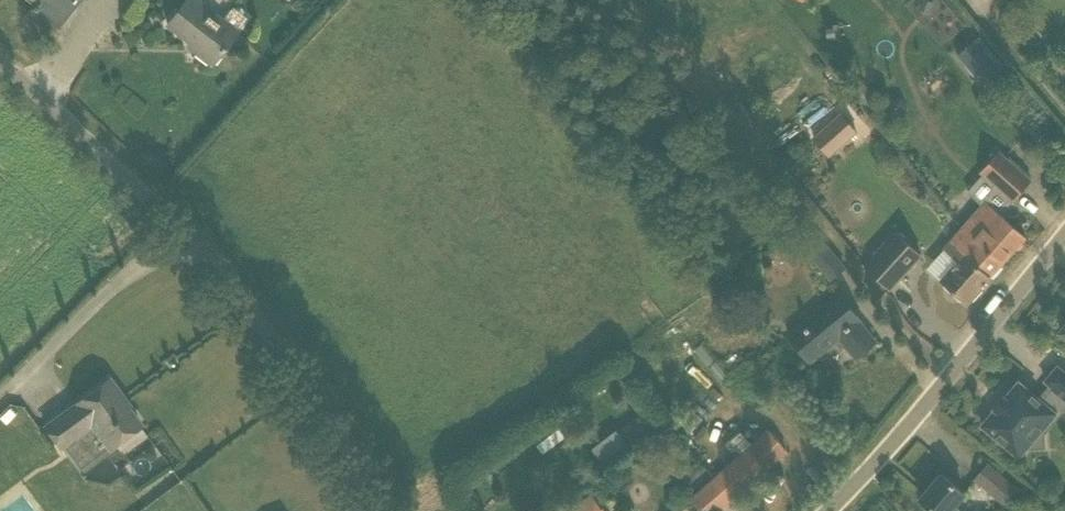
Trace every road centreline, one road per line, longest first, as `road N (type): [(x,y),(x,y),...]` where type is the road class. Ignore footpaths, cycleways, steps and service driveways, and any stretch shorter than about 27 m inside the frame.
road 1 (unclassified): [(402,510),(296,357),(54,95),(0,55)]
road 2 (unclassified): [(828,510),(1064,240)]

